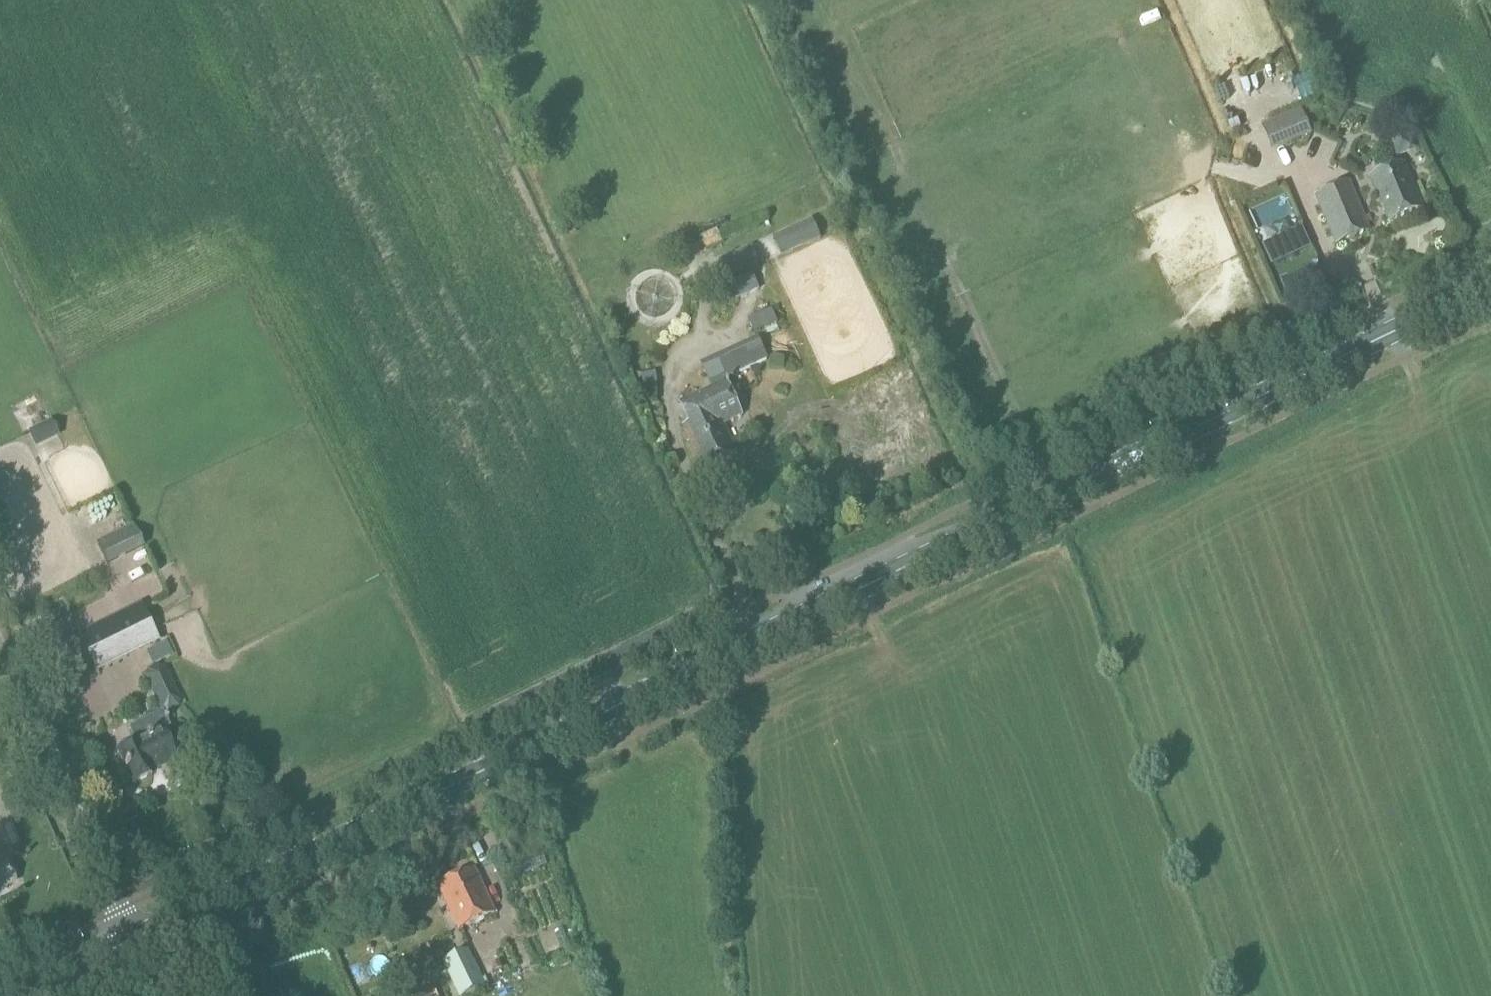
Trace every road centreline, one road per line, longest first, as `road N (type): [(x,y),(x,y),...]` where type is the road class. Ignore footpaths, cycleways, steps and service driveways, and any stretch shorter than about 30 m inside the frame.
road 1 (secondary): [(136,927),(1490,282)]
road 2 (unclassified): [(136,927),(0,652)]
road 3 (secondary): [(0,993),(136,927)]

